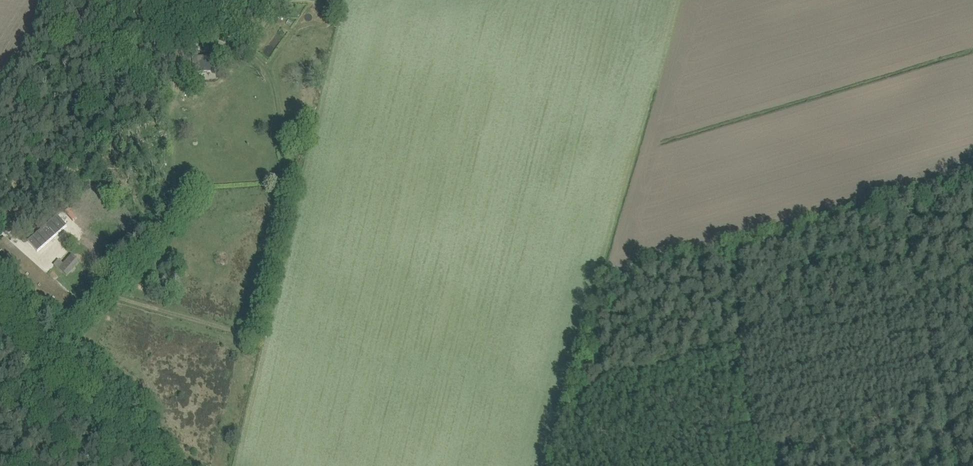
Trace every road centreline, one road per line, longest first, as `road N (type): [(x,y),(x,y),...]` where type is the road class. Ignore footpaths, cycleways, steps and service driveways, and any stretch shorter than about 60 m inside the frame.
road 1 (track): [(0,325),(154,465)]

